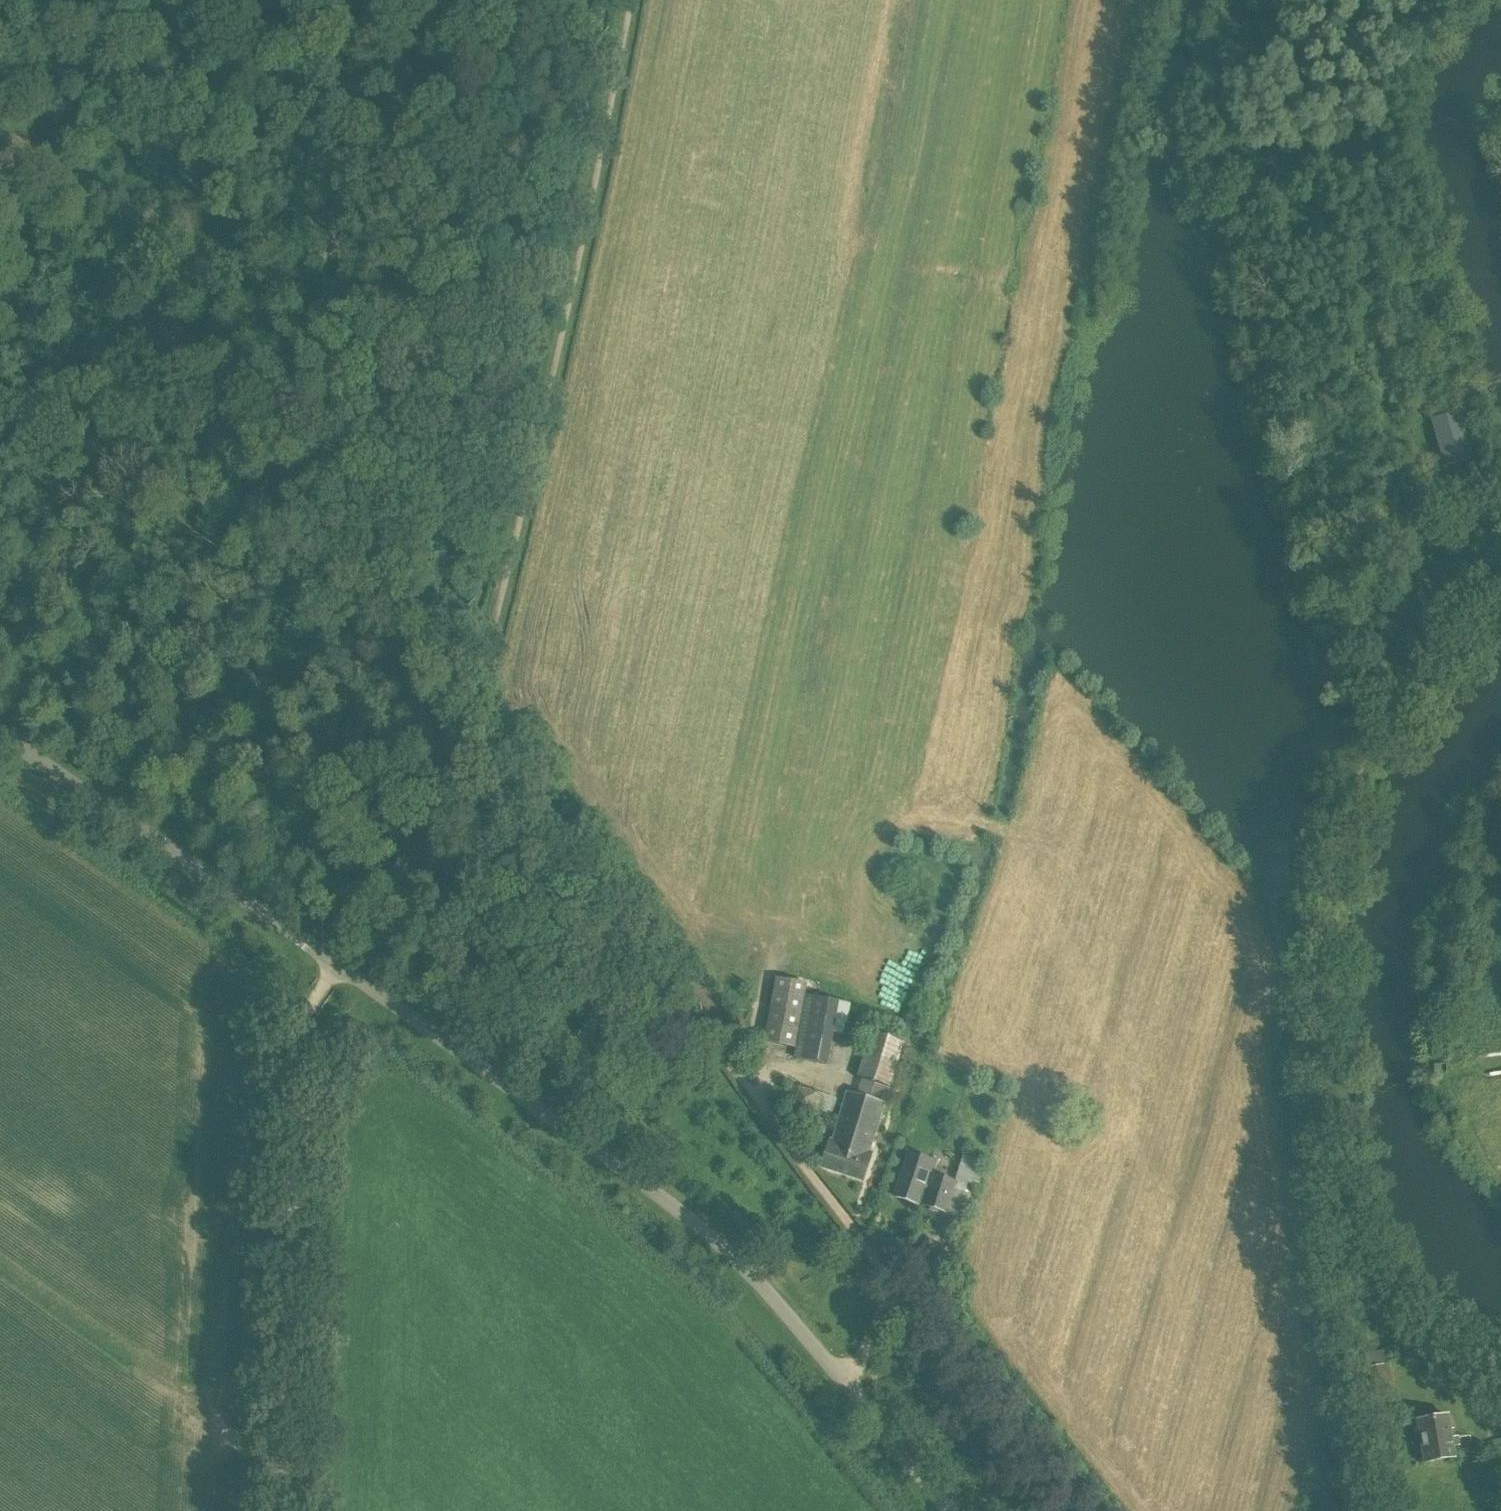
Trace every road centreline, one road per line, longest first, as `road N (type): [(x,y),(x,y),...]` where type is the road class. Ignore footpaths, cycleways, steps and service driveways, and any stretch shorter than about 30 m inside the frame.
road 1 (unclassified): [(949,1510),(791,1321),(724,1249),(642,1181),(0,732)]
road 2 (track): [(333,962),(296,1031),(283,1510)]
road 3 (track): [(1500,1389),(1346,1208)]

